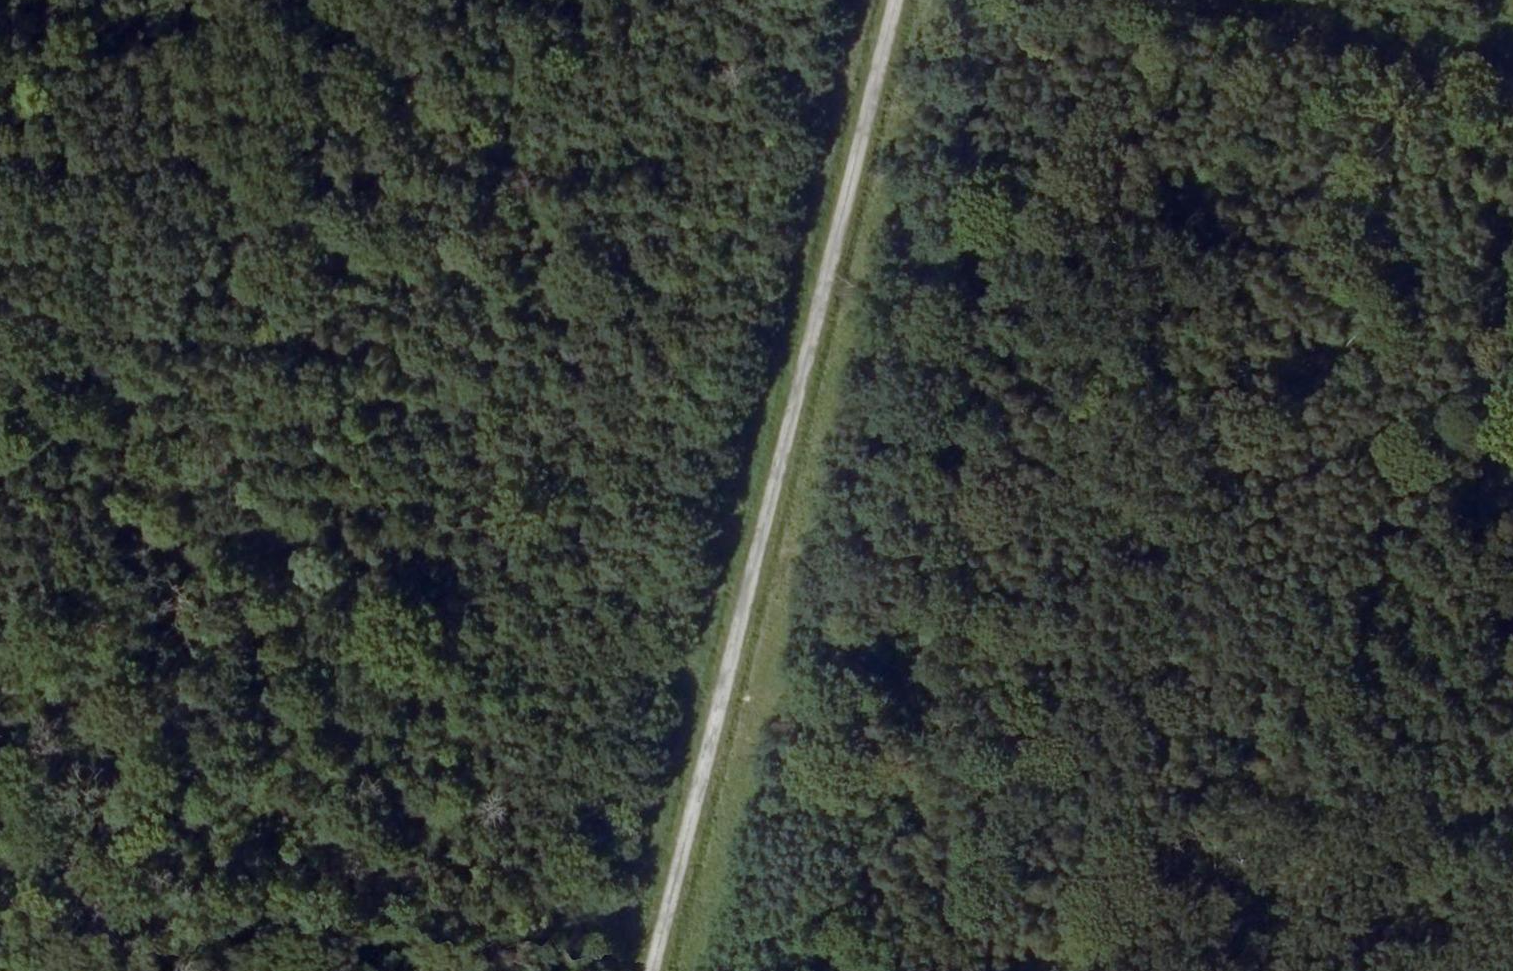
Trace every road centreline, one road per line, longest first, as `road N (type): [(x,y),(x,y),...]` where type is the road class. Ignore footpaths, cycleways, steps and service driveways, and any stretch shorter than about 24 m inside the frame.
road 1 (unclassified): [(645,970),(889,0)]

